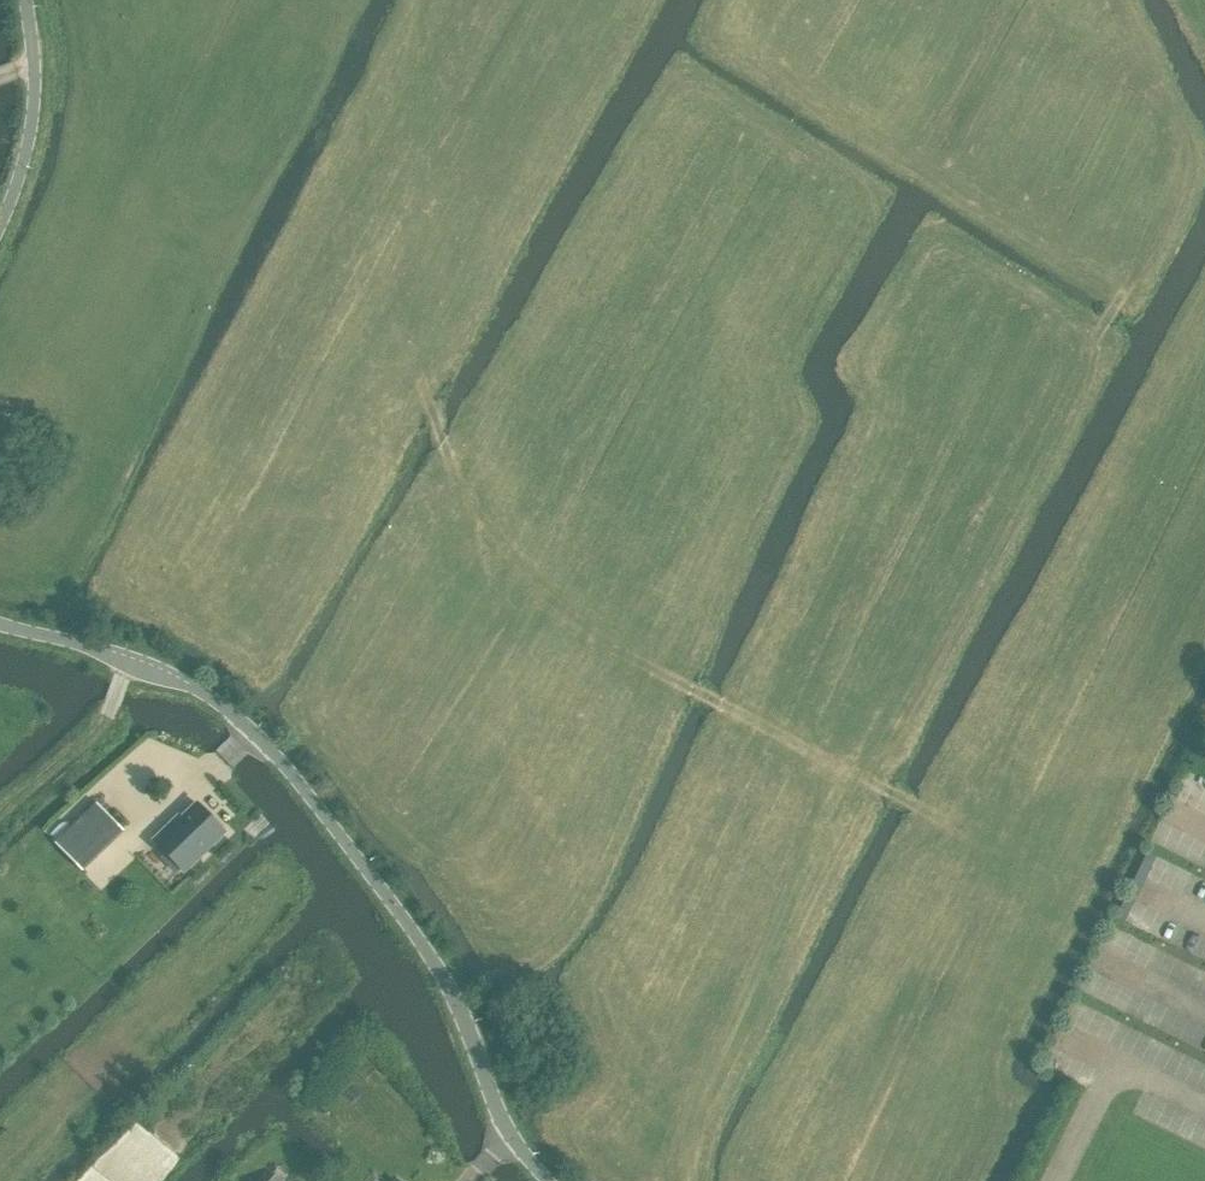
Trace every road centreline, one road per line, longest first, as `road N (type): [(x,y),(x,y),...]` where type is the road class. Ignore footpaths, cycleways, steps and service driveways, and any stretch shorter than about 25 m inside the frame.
road 1 (unclassified): [(0,614),(113,653),(230,711),(381,883),(433,964),(504,1122),(547,1180)]
road 2 (unclassified): [(31,0),(41,77),(24,189),(0,232)]

